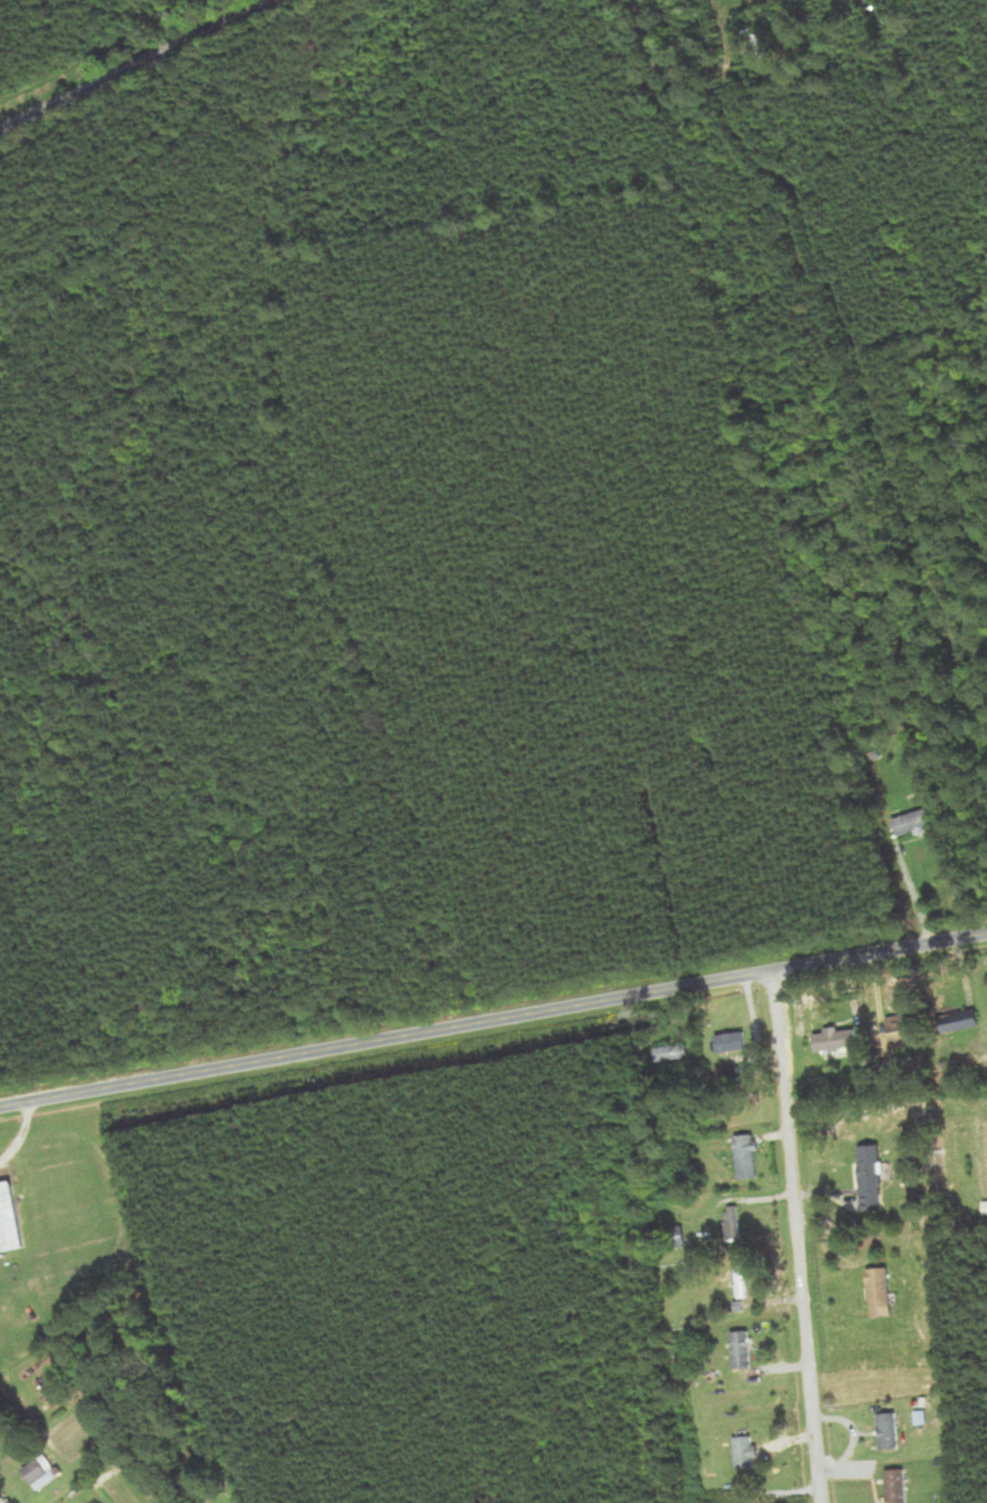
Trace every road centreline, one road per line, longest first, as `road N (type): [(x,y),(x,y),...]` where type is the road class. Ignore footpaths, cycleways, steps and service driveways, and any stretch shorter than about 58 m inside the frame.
road 1 (residential): [(0,1109),(986,935)]
road 2 (residential): [(822,1502),(777,972)]

